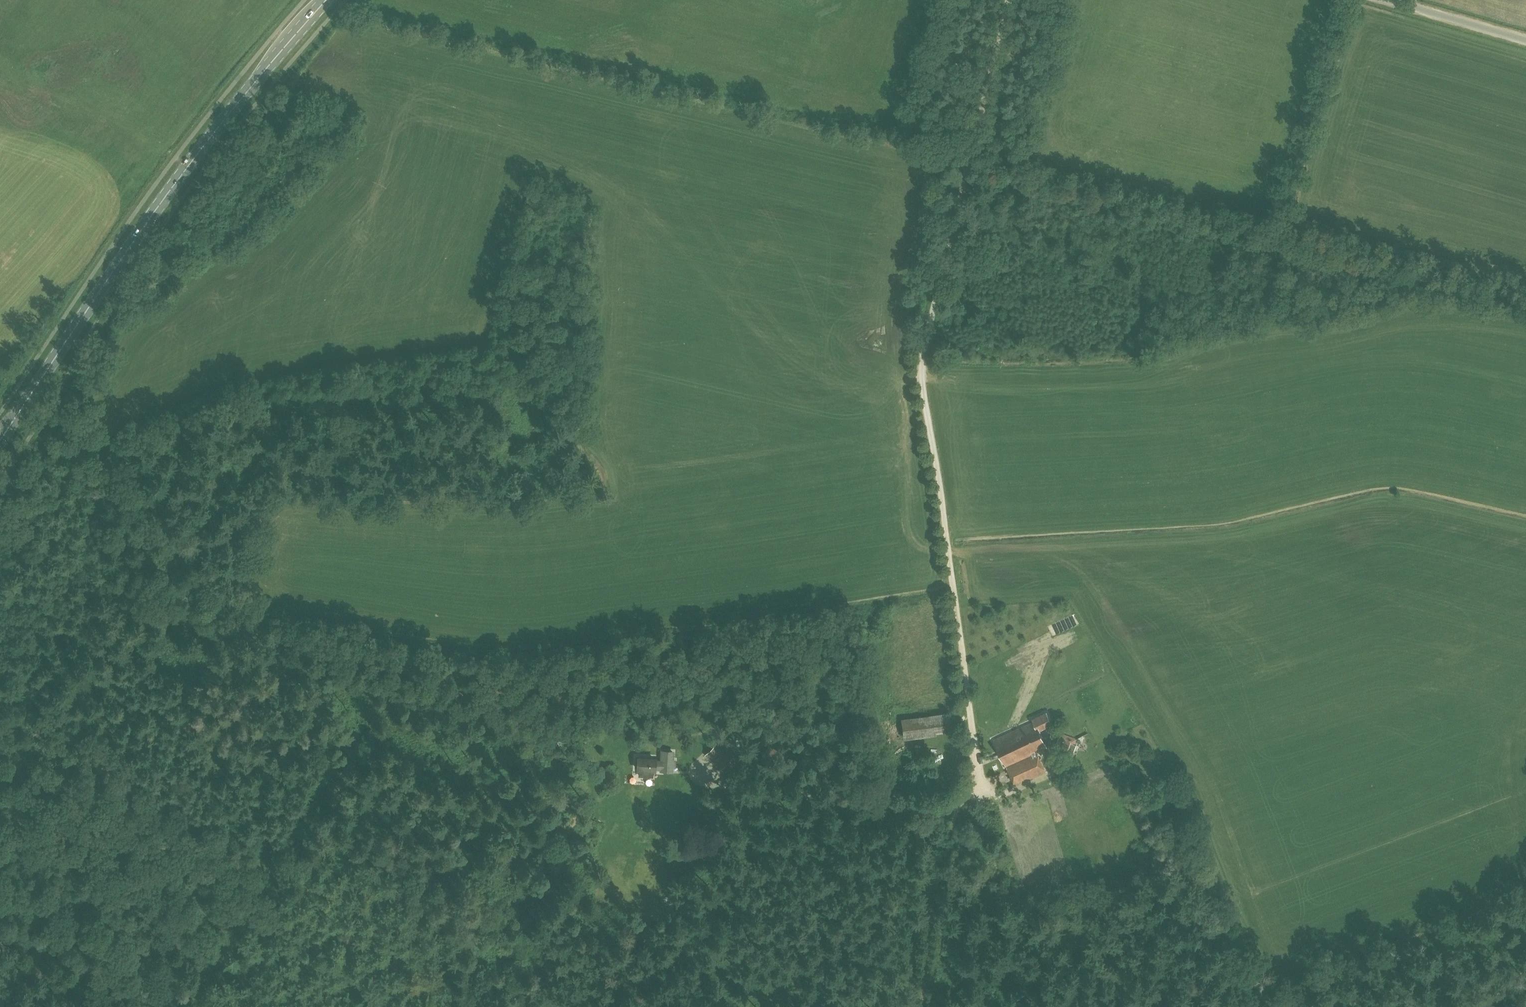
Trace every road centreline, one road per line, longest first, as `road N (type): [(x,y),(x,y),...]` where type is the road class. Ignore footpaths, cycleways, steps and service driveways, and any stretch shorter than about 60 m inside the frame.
road 1 (track): [(916,1006),(930,827),(981,786),(921,369),(1004,0)]
road 2 (secondary): [(0,445),(188,166),(326,0)]
road 3 (unclassified): [(1525,40),(1387,0)]

